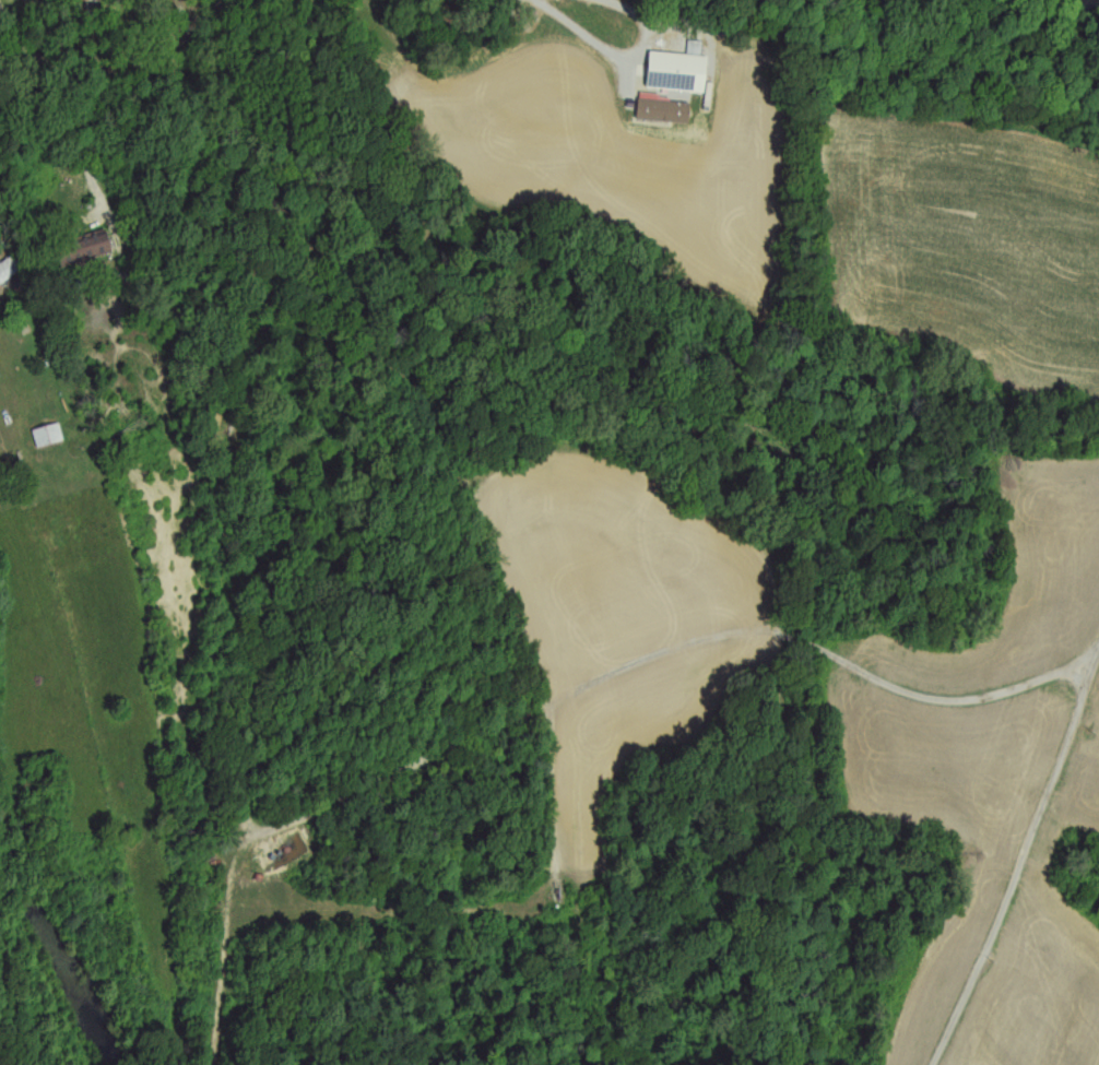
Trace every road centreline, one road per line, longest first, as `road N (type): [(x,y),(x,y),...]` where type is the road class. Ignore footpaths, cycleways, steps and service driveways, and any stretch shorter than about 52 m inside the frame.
road 1 (residential): [(934,1064),(1005,909),(1098,653)]

